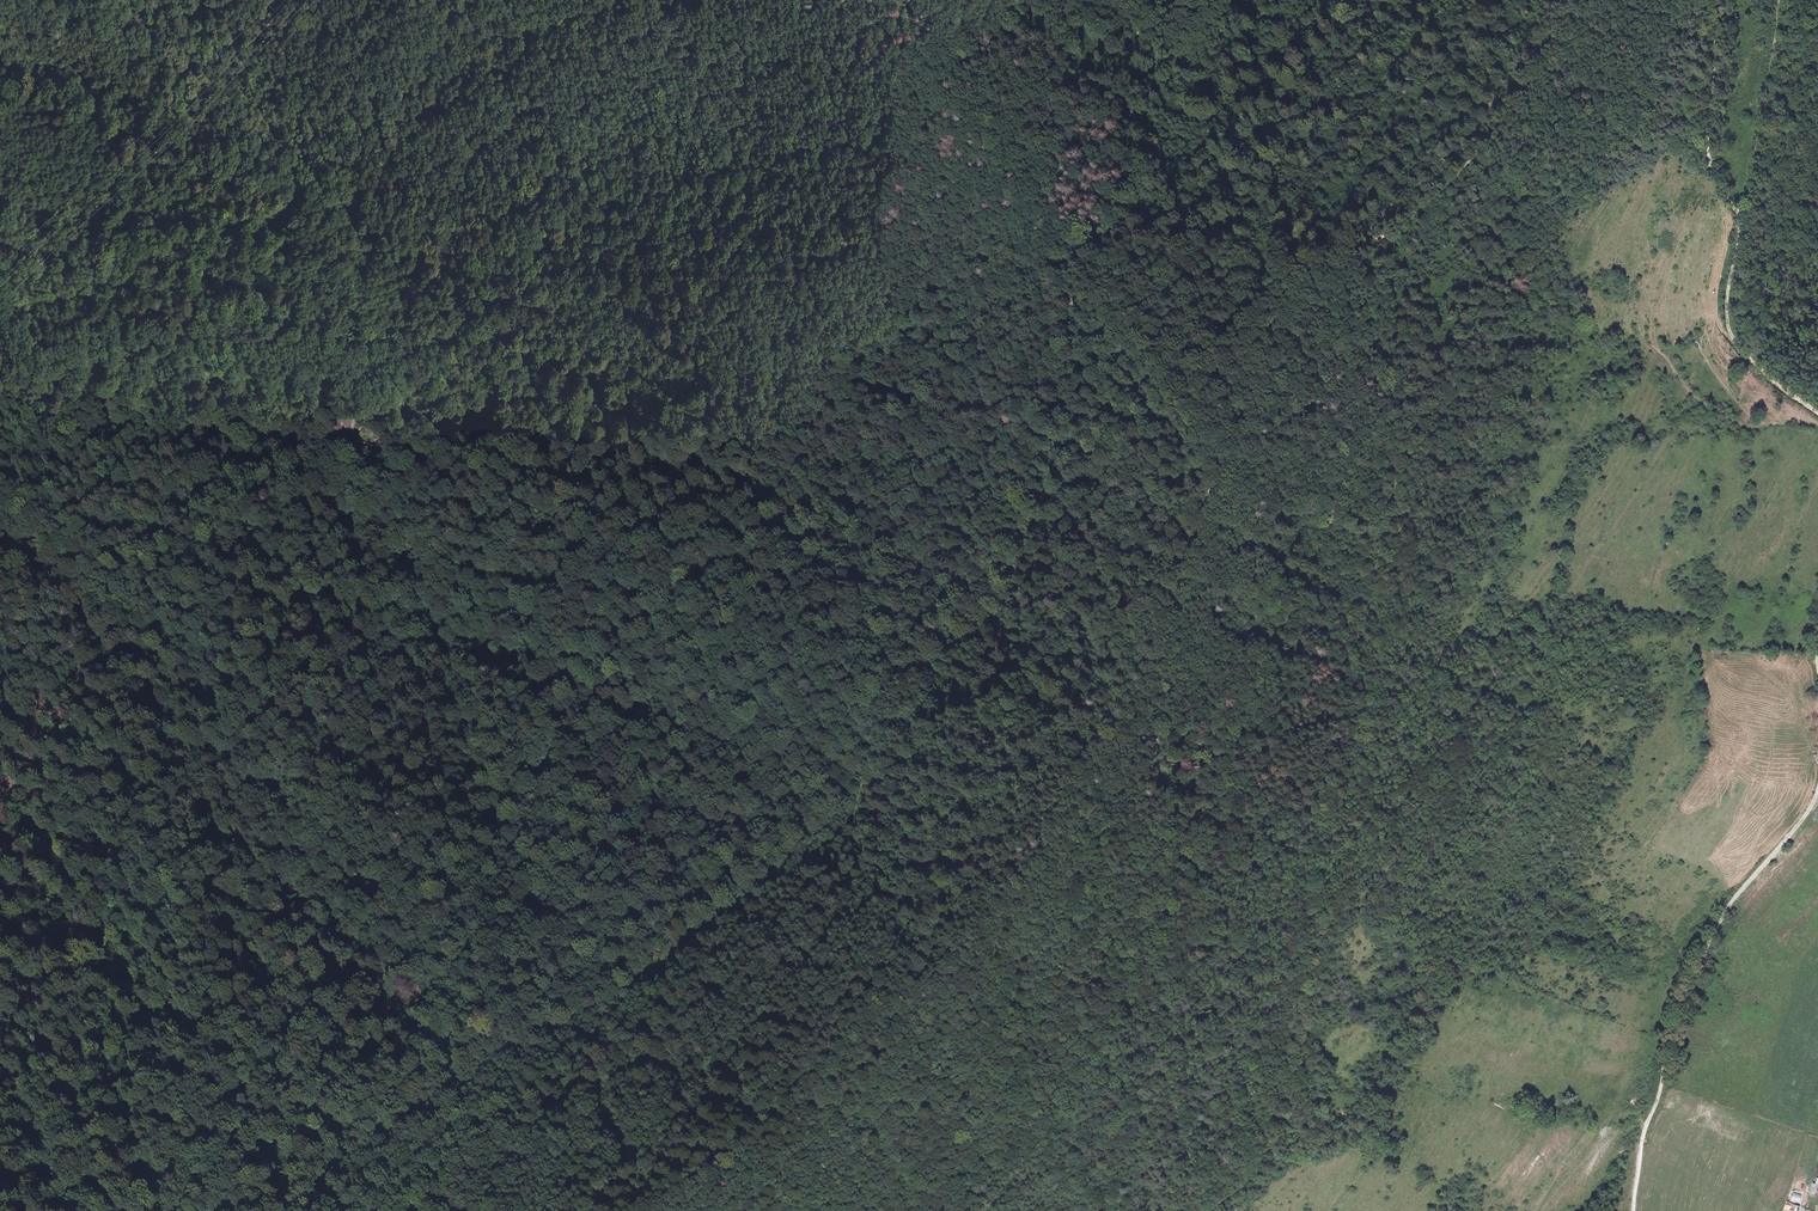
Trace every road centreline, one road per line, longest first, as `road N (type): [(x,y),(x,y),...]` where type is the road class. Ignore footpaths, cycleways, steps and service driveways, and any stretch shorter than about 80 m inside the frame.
road 1 (track): [(0,1035),(63,980),(123,965),(157,908),(188,894),(229,905),(279,873),(353,778),(499,810),(657,705),(657,637),(676,602),(815,511),(813,472),(832,406)]
road 2 (track): [(1633,1210),(1643,1135),(1686,992),(1733,895),(1817,786)]
road 3 (track): [(1817,411),(1755,366),(1732,332),(1742,210)]
road 4 (track): [(1742,210),(1717,183),(1705,138),(1715,43),(1710,0)]
road 5 (track): [(1742,210),(1781,0)]

